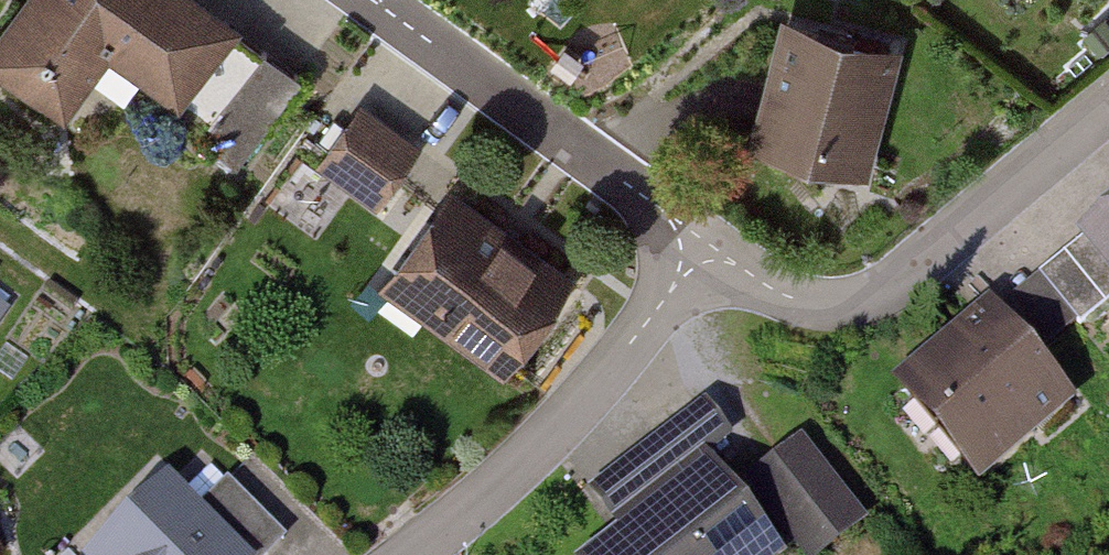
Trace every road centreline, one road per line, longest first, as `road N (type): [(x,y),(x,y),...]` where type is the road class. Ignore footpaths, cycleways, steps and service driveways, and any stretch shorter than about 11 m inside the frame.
road 1 (residential): [(1108,110),(891,292),(794,297),(703,241)]
road 2 (residential): [(404,554),(543,443),(605,379),(703,241)]
road 3 (residential): [(703,241),(371,0)]

